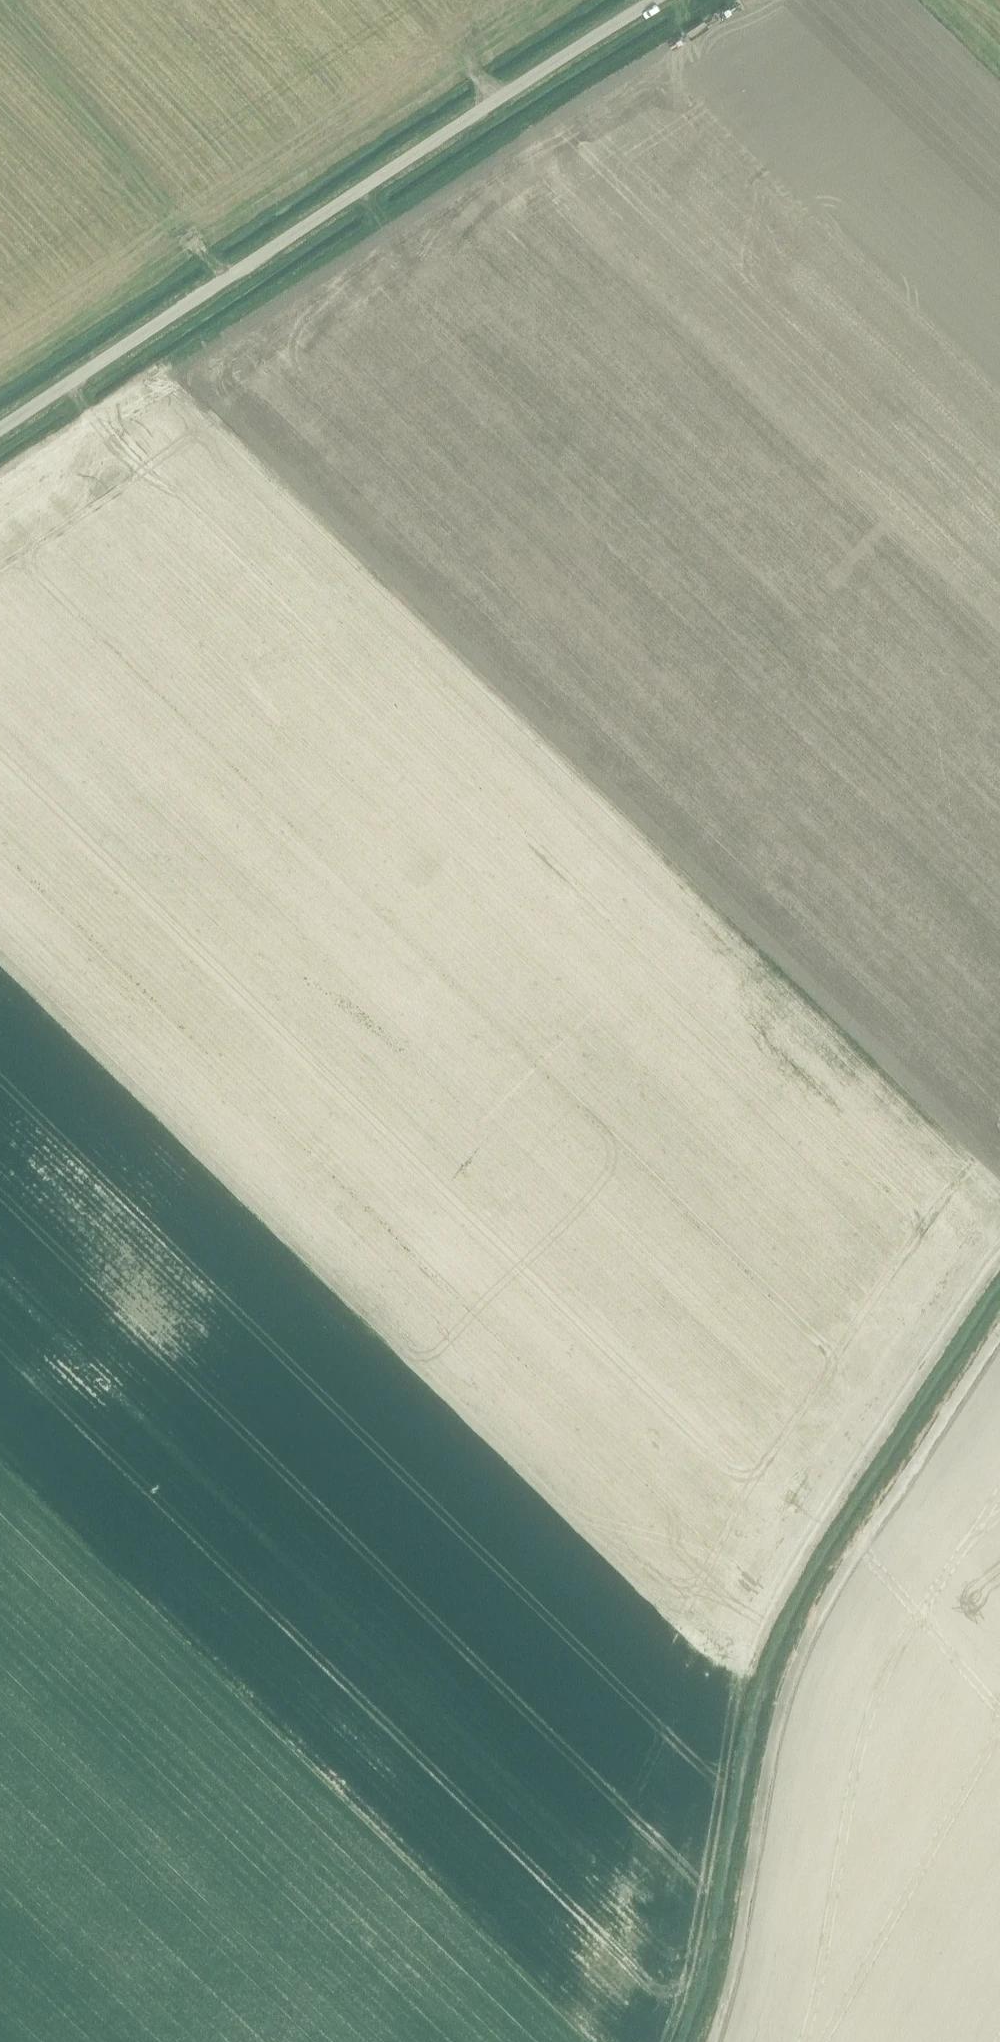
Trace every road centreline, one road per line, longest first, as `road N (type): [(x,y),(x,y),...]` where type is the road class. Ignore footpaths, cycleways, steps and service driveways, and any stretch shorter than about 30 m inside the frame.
road 1 (unclassified): [(0,433),(661,0)]
road 2 (unclassified): [(713,2041),(767,1752),(797,1640),(999,1324)]

